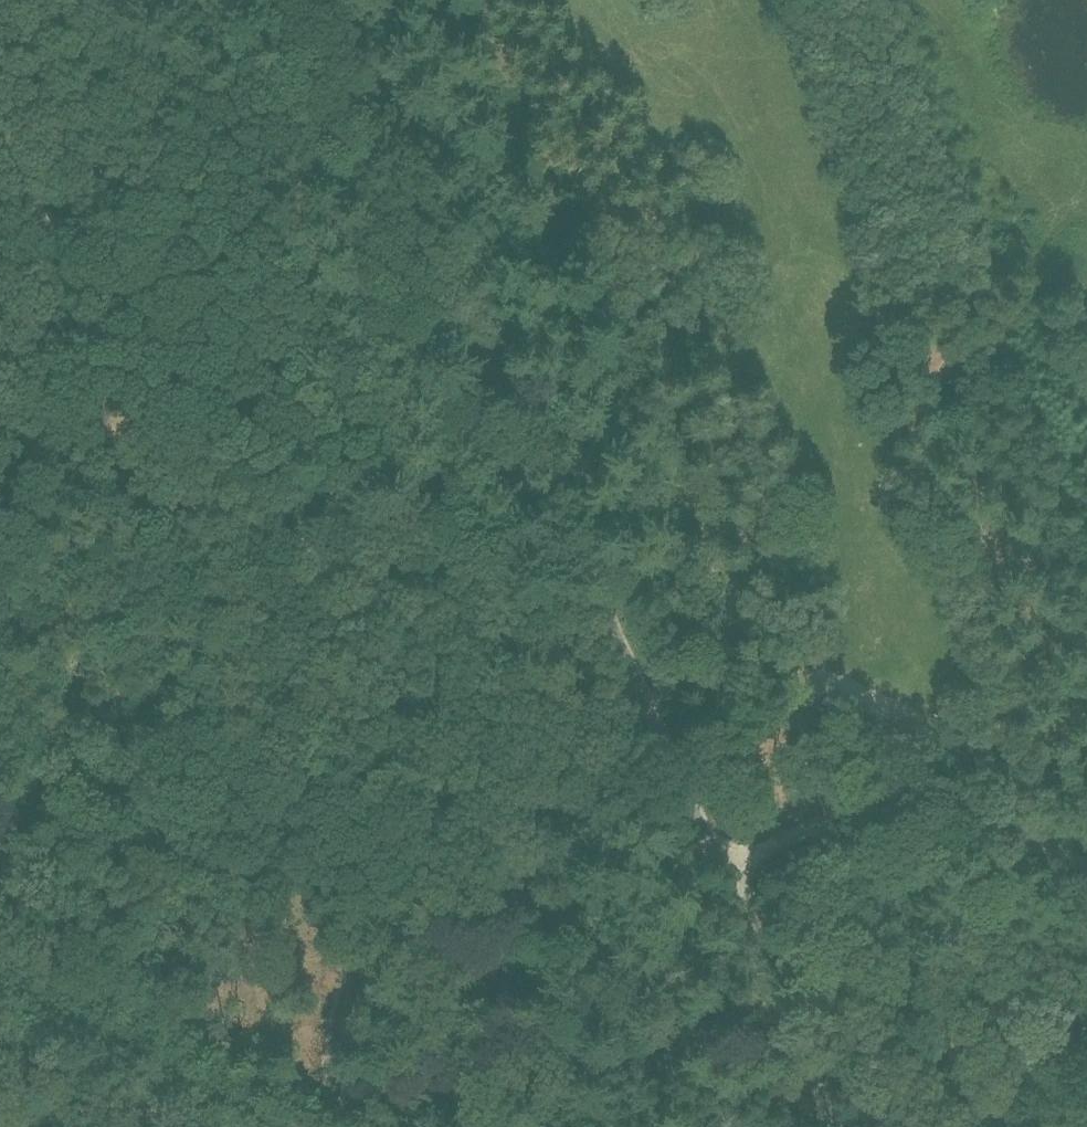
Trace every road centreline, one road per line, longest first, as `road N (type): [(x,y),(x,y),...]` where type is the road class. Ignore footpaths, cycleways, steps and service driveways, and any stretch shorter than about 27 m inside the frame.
road 1 (unclassified): [(834,1126),(621,640),(322,0)]
road 2 (track): [(1086,863),(964,811),(899,799),(722,872)]
road 3 (track): [(297,534),(0,411)]
road 4 (track): [(566,646),(297,534)]

